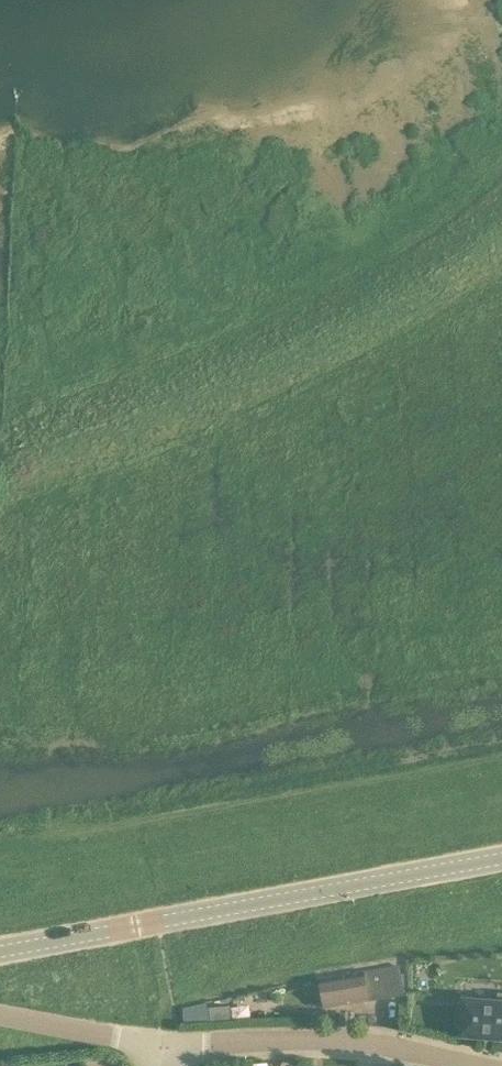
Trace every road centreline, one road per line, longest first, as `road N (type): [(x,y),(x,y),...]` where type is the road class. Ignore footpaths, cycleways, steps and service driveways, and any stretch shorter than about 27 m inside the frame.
road 1 (tertiary): [(0,954),(501,858)]
road 2 (residential): [(158,1042),(359,1043),(481,1065)]
road 3 (residential): [(0,1014),(158,1042)]

